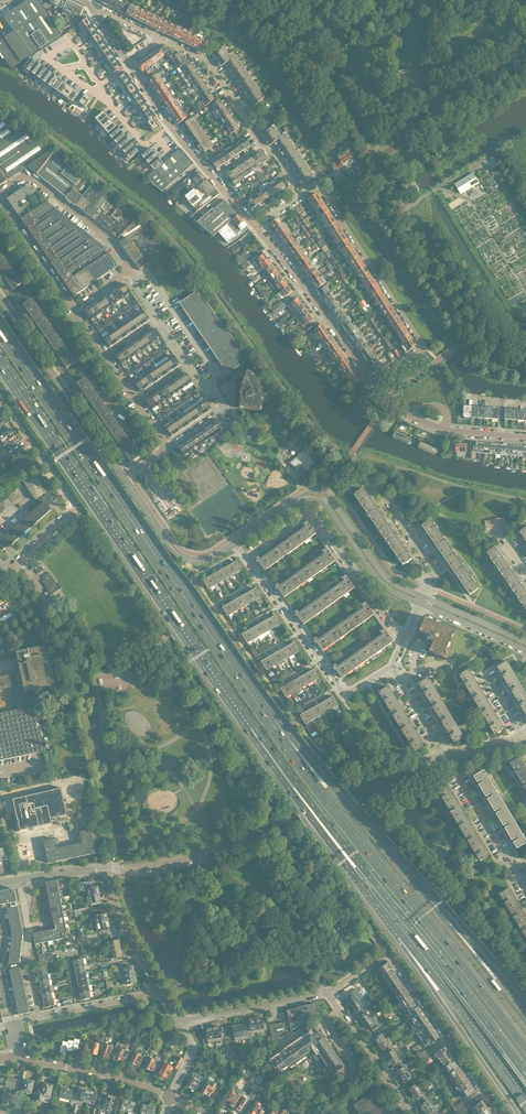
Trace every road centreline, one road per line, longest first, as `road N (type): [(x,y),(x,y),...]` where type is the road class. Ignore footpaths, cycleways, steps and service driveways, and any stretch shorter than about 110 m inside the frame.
road 1 (motorway): [(269,724),(0,333)]
road 2 (motorway): [(0,358),(252,727)]
road 3 (residential): [(391,667),(343,690),(251,555),(310,514),(404,638)]
road 4 (motorway): [(252,727),(525,1076)]
road 5 (motorway): [(525,1053),(269,724)]
road 6 (residential): [(106,870),(203,855),(443,754)]
road 7 (motorway): [(252,727),(290,789),(401,934)]
road 8 (residential): [(317,186),(423,347),(372,383)]
road 9 (motorway): [(430,902),(269,724)]
road 10 (tertiary): [(125,478),(170,545),(191,559),(215,556),(297,500)]
road 11 (tertiary): [(125,478),(0,297)]
road 12 (motorway): [(401,934),(519,1113)]
road 13 (motorway): [(401,934),(525,1096)]
road 14 (residential): [(372,383),(253,225)]
road 15 (residential): [(500,1113),(391,952)]
road 16 (residential): [(159,991),(39,1016),(28,961)]
road 17 (residential): [(169,1098),(101,1073),(0,1058)]
road 18 (tertiary): [(424,597),(383,573),(328,496),(297,500)]
road 19 (unclassified): [(128,270),(111,239),(33,179),(0,195)]
road 20 (tertiary): [(297,500),(324,503),(381,583),(420,605)]
road 21 (residential): [(169,448),(74,308)]
road 22 (residential): [(525,892),(443,754)]
road 23 (motorway): [(525,1024),(430,902)]
road 24 (residential): [(178,1024),(327,991)]
road 25 (residential): [(411,1113),(327,991)]
road 26 (residential): [(210,386),(217,375),(171,307),(150,277),(137,279)]
road 27 (motorway): [(525,1007),(430,902)]
road 28 (residential): [(159,991),(115,908),(106,870)]
road 29 (residential): [(137,279),(158,320),(210,386)]
road 30 (residential): [(424,597),(433,569),(376,487)]
road 31 (residential): [(253,225),(170,126)]
road 32 (unclassified): [(74,308),(0,203)]

